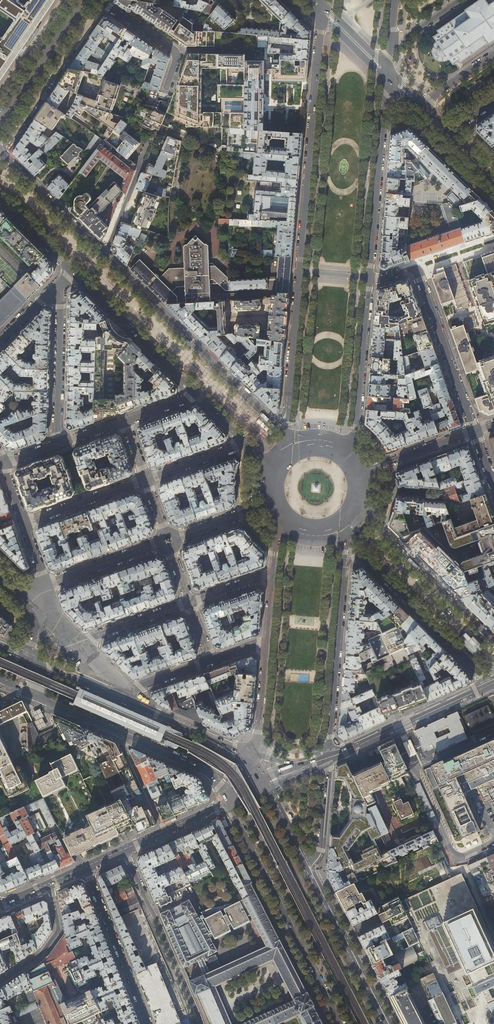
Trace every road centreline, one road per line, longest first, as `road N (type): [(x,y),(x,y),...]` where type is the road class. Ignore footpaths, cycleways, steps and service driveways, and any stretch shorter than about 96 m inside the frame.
road 1 (residential): [(269,419),(0,152)]
road 2 (tertiary): [(322,10),(299,272)]
road 3 (secondary): [(227,804),(340,1023)]
road 4 (secondary): [(37,698),(202,770),(227,804)]
road 5 (residential): [(369,278),(420,271),(475,431)]
road 6 (tertiary): [(369,278),(387,76)]
road 7 (tertiary): [(329,757),(344,564)]
road 8 (residential): [(201,1023),(124,850)]
road 9 (residential): [(493,642),(362,506)]
road 10 (residential): [(364,557),(491,684)]
road 11 (secondary): [(491,684),(329,757)]
road 12 (secondary): [(387,1023),(304,866)]
road 13 (residential): [(71,270),(197,395)]
road 14 (tertiary): [(349,452),(369,278)]
road 15 (residential): [(85,868),(149,1023)]
road 16 (residential): [(59,444),(60,281)]
road 17 (tertiary): [(0,126),(85,0)]
road 18 (tertiary): [(299,272),(287,410)]
road 19 (secondary): [(254,753),(128,702)]
road 20 (residential): [(98,0),(178,55),(167,88)]
road 21 (residential): [(23,523),(146,479)]
road 22 (residential): [(50,884),(59,929),(40,956),(0,983)]
road 23 (residential): [(75,644),(189,602)]

